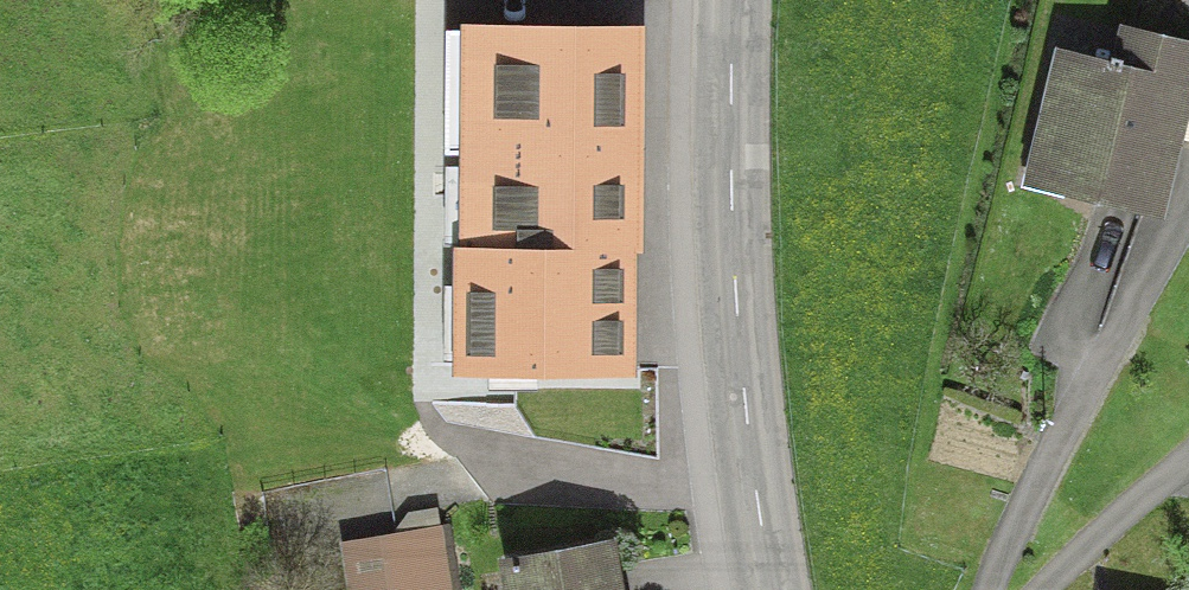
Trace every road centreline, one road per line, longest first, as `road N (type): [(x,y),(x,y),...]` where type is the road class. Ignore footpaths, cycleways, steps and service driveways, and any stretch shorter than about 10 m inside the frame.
road 1 (tertiary): [(773,589),(739,342),(729,0)]
road 2 (residential): [(1043,589),(1188,458)]

